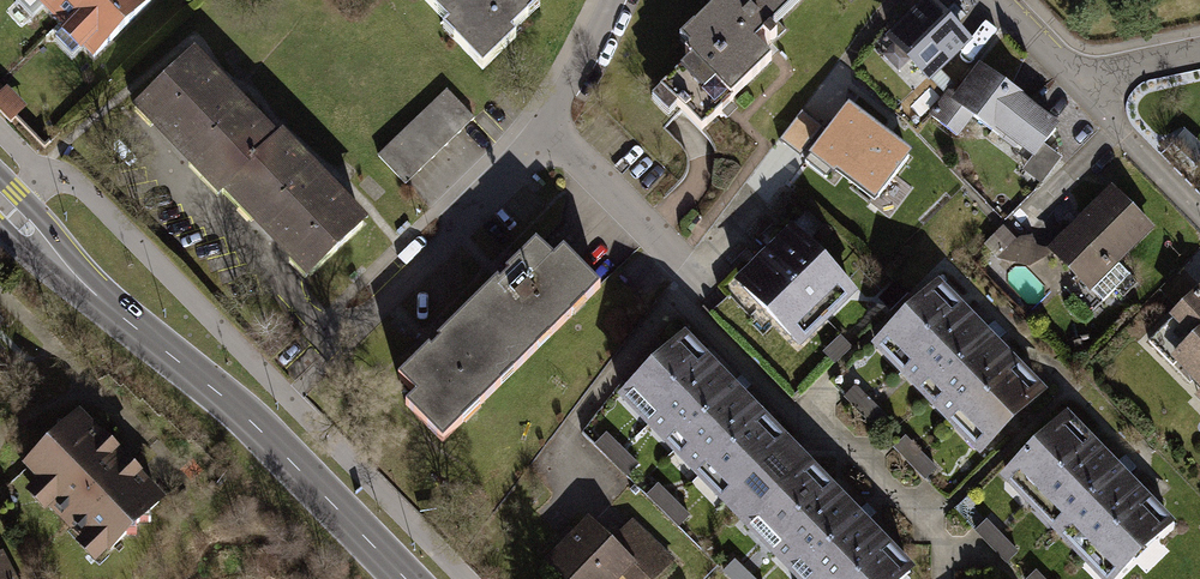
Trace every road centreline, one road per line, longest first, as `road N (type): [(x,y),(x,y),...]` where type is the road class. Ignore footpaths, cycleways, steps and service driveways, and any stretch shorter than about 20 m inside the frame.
road 1 (secondary): [(405,578),(264,435),(0,200)]
road 2 (residential): [(544,133),(336,344)]
road 3 (residential): [(544,133),(689,280)]
road 4 (residential): [(1074,78),(1199,212)]
road 5 (residential): [(610,0),(544,133)]
road 6 (residential): [(1199,51),(1074,78)]

